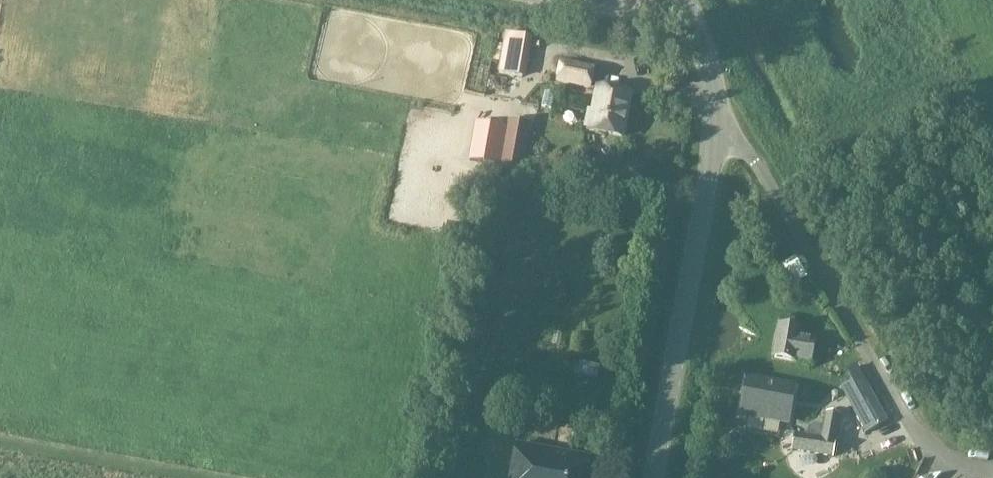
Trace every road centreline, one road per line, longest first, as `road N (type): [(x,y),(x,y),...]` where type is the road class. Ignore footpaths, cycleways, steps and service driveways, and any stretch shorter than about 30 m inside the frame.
road 1 (unclassified): [(992,469),(963,468),(914,434),(755,166),(714,133)]
road 2 (tertiary): [(654,477),(714,133)]
road 3 (tertiary): [(714,133),(709,75),(682,0)]

